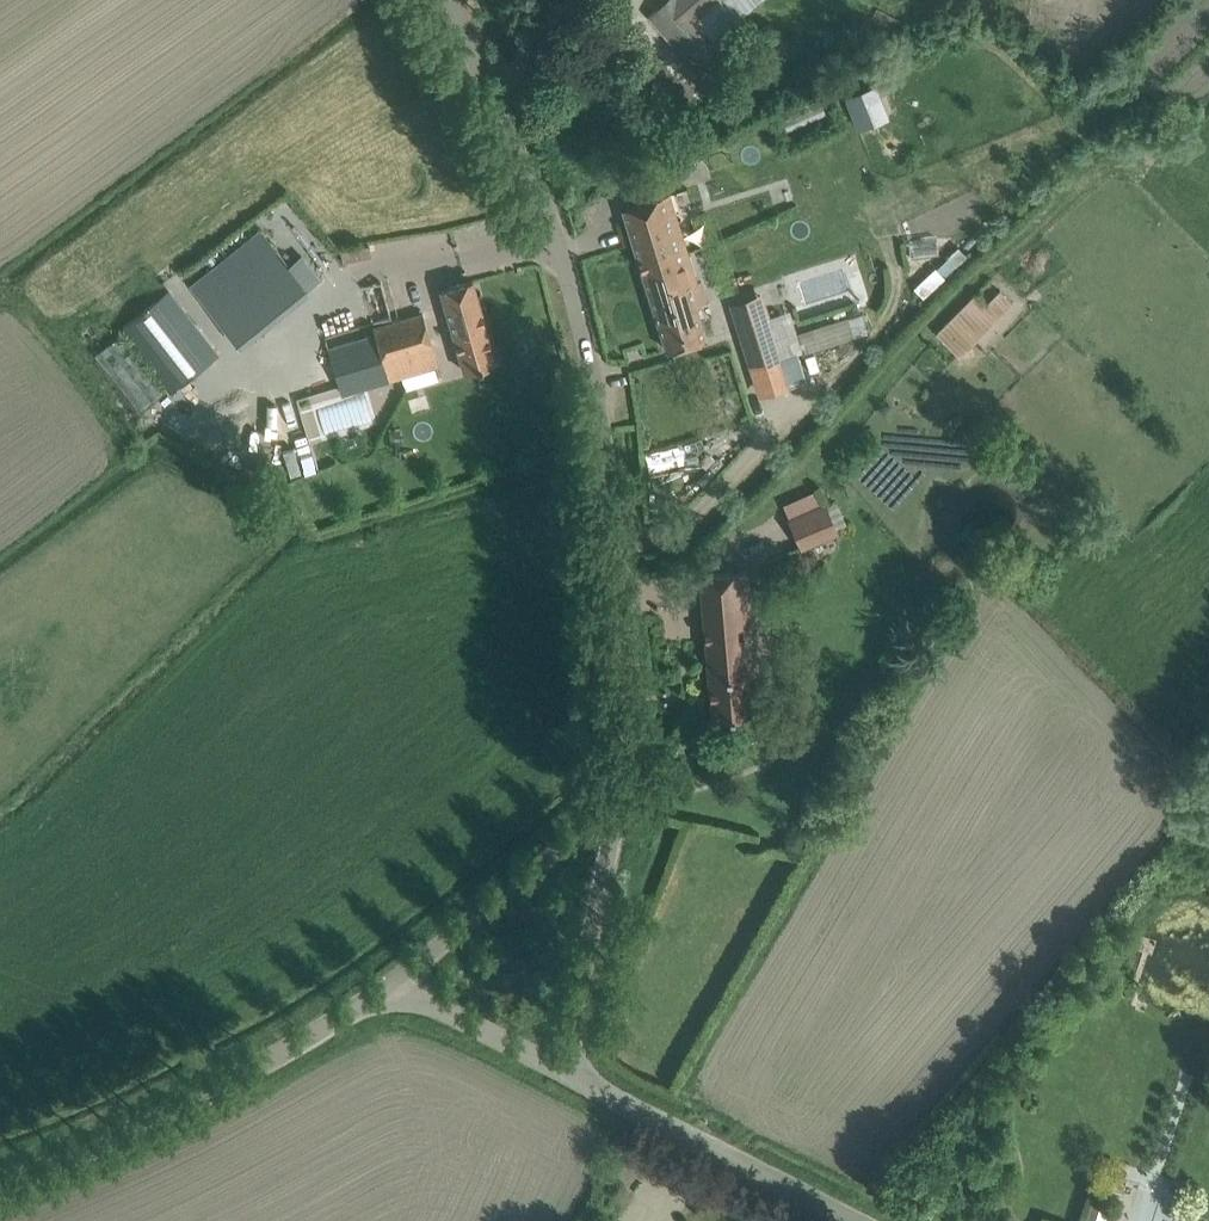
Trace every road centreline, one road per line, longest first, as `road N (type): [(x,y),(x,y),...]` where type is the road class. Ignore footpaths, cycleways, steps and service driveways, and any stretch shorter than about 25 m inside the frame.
road 1 (unclassified): [(615,803),(621,700),(601,440),(551,243),(508,121),(448,0)]
road 2 (unclassified): [(0,1184),(73,1161),(215,1091),(395,983)]
road 3 (unclassified): [(845,1220),(562,1077)]
road 4 (unclassified): [(395,983),(615,803)]
road 5 (unclassified): [(562,1077),(615,803)]
road 6 (unclassified): [(562,1077),(395,983)]

